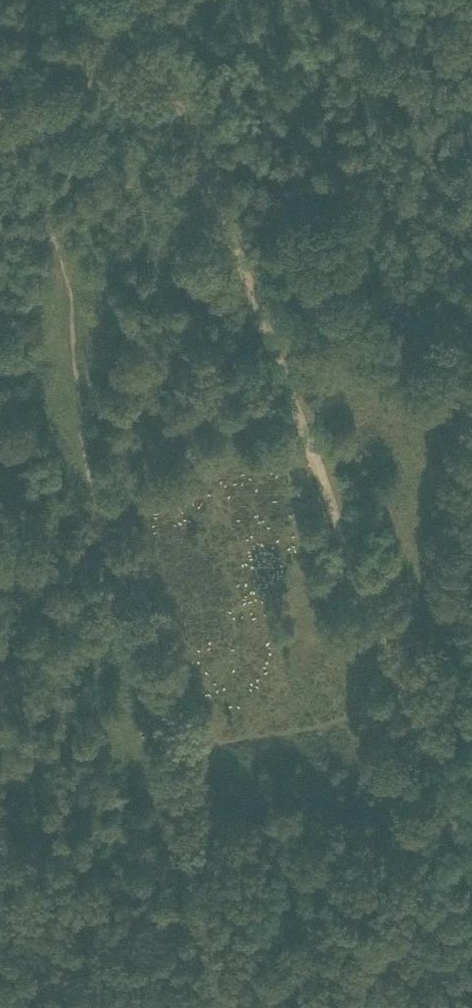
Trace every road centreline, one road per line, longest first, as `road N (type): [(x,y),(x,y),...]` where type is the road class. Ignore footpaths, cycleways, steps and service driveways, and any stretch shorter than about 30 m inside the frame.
road 1 (track): [(142,0),(427,761)]
road 2 (track): [(471,571),(427,761)]
road 3 (track): [(427,761),(471,878)]

